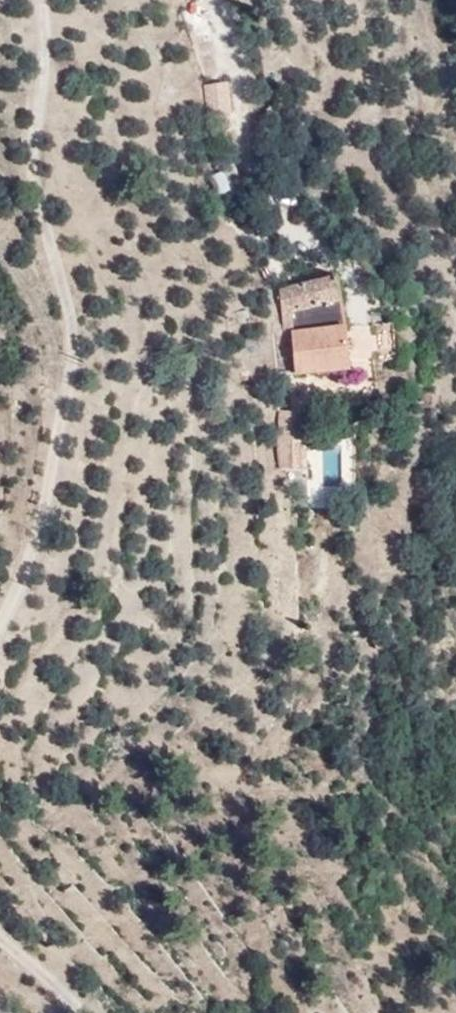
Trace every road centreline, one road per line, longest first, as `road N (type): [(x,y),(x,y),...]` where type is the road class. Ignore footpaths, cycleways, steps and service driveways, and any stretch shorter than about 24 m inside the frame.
road 1 (track): [(0,618),(61,396),(68,315),(30,184),(45,66),(35,0)]
road 2 (track): [(211,0),(258,174),(355,290)]

